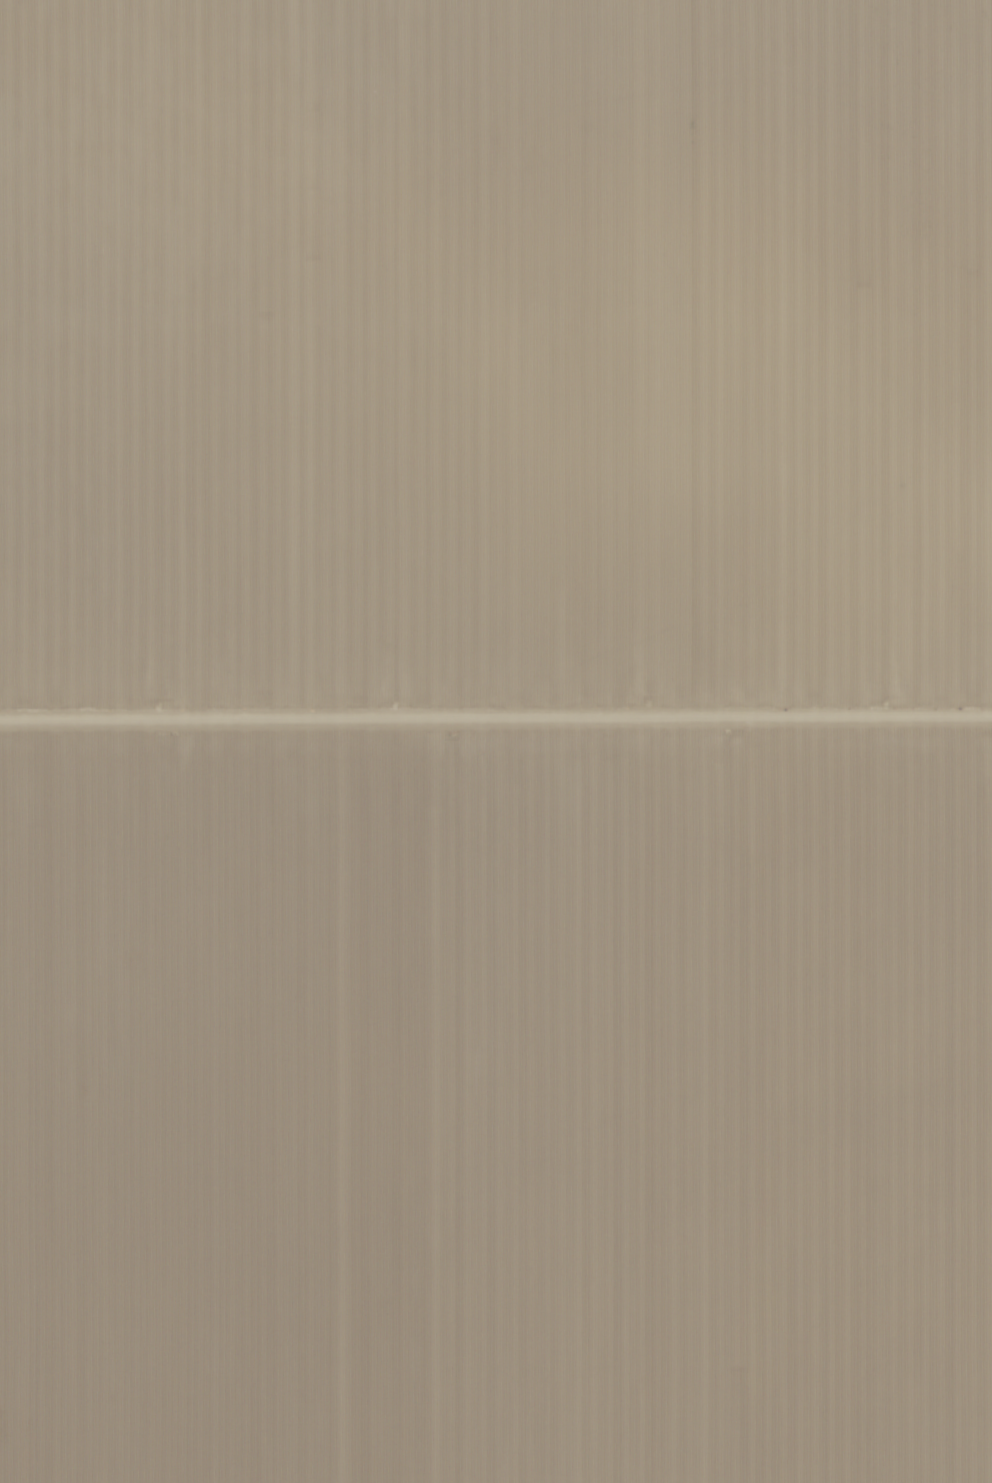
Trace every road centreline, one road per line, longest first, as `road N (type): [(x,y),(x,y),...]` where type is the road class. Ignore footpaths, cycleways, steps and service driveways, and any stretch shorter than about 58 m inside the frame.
road 1 (residential): [(991,723),(0,729)]

